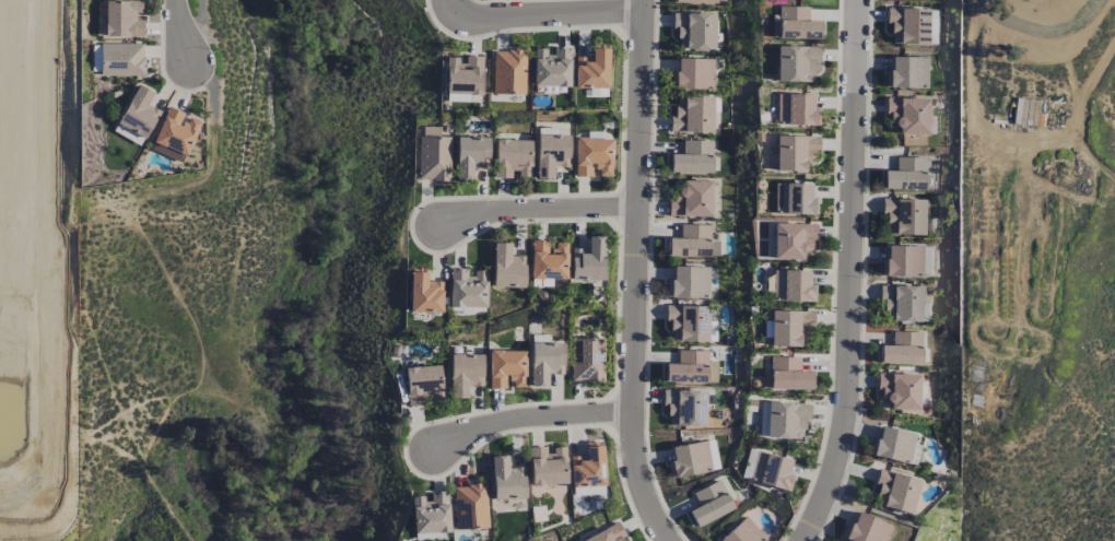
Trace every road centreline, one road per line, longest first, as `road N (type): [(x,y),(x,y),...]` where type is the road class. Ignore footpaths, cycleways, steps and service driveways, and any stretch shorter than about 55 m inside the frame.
road 1 (residential): [(644,0),(631,413),(647,504),(669,540)]
road 2 (residential): [(805,540),(841,452),(847,410),(858,0)]
road 3 (residential): [(438,454),(508,422),(631,413)]
road 4 (residential): [(454,0),(461,14),(497,19),(644,12)]
road 5 (residential): [(445,225),(506,211),(637,210)]

